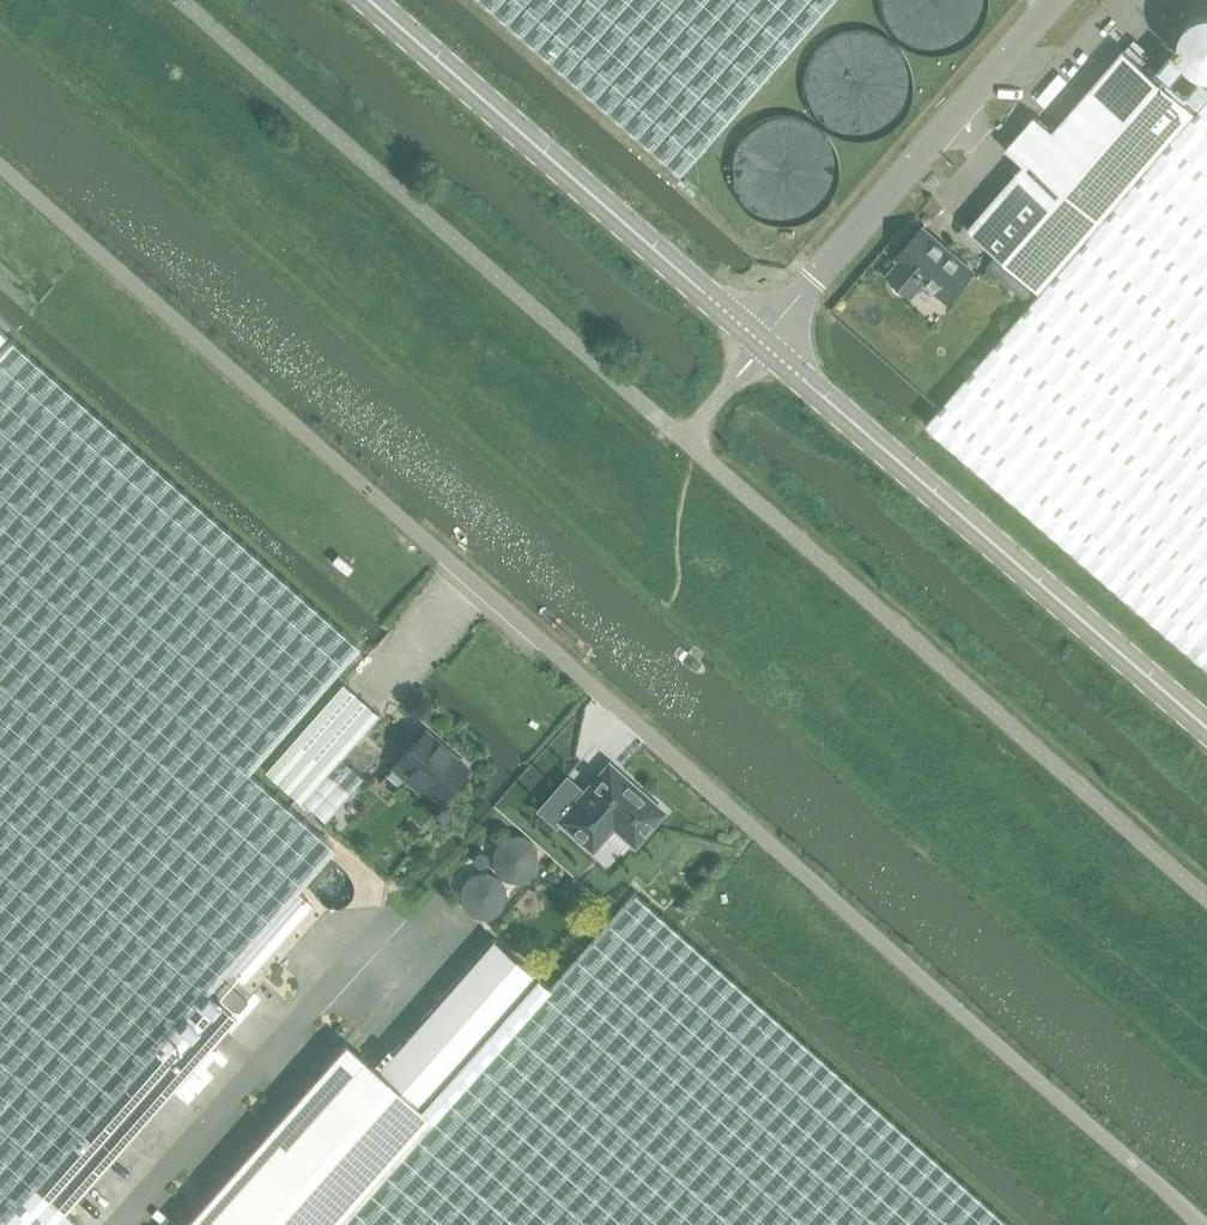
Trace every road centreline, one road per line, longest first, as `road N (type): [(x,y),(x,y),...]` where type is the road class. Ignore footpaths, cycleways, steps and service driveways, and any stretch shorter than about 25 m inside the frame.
road 1 (residential): [(1198,1224),(0,168)]
road 2 (tertiary): [(764,346),(1206,726)]
road 3 (tertiary): [(369,0),(764,346)]
road 4 (unclassified): [(1059,0),(764,346)]
road 5 (unclassified): [(108,1224),(383,918)]

